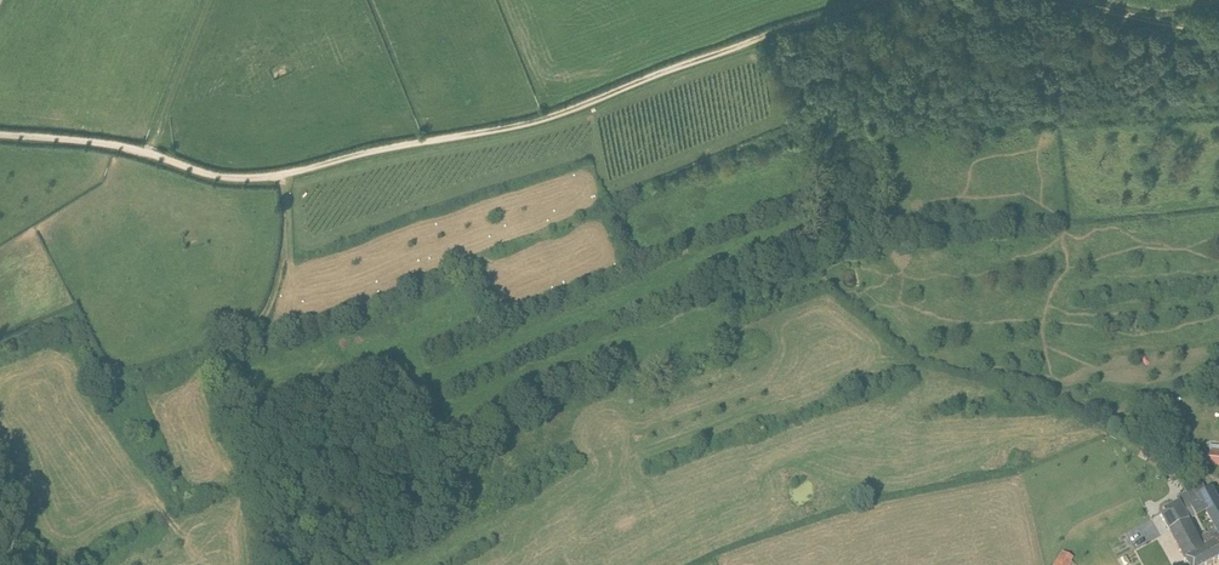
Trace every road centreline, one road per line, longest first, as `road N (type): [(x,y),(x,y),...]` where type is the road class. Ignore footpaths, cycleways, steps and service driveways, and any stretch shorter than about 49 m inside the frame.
road 1 (track): [(282,175),(552,116),(874,0)]
road 2 (track): [(0,134),(109,144),(221,176),(282,175)]
road 3 (track): [(1047,0),(1218,31)]

